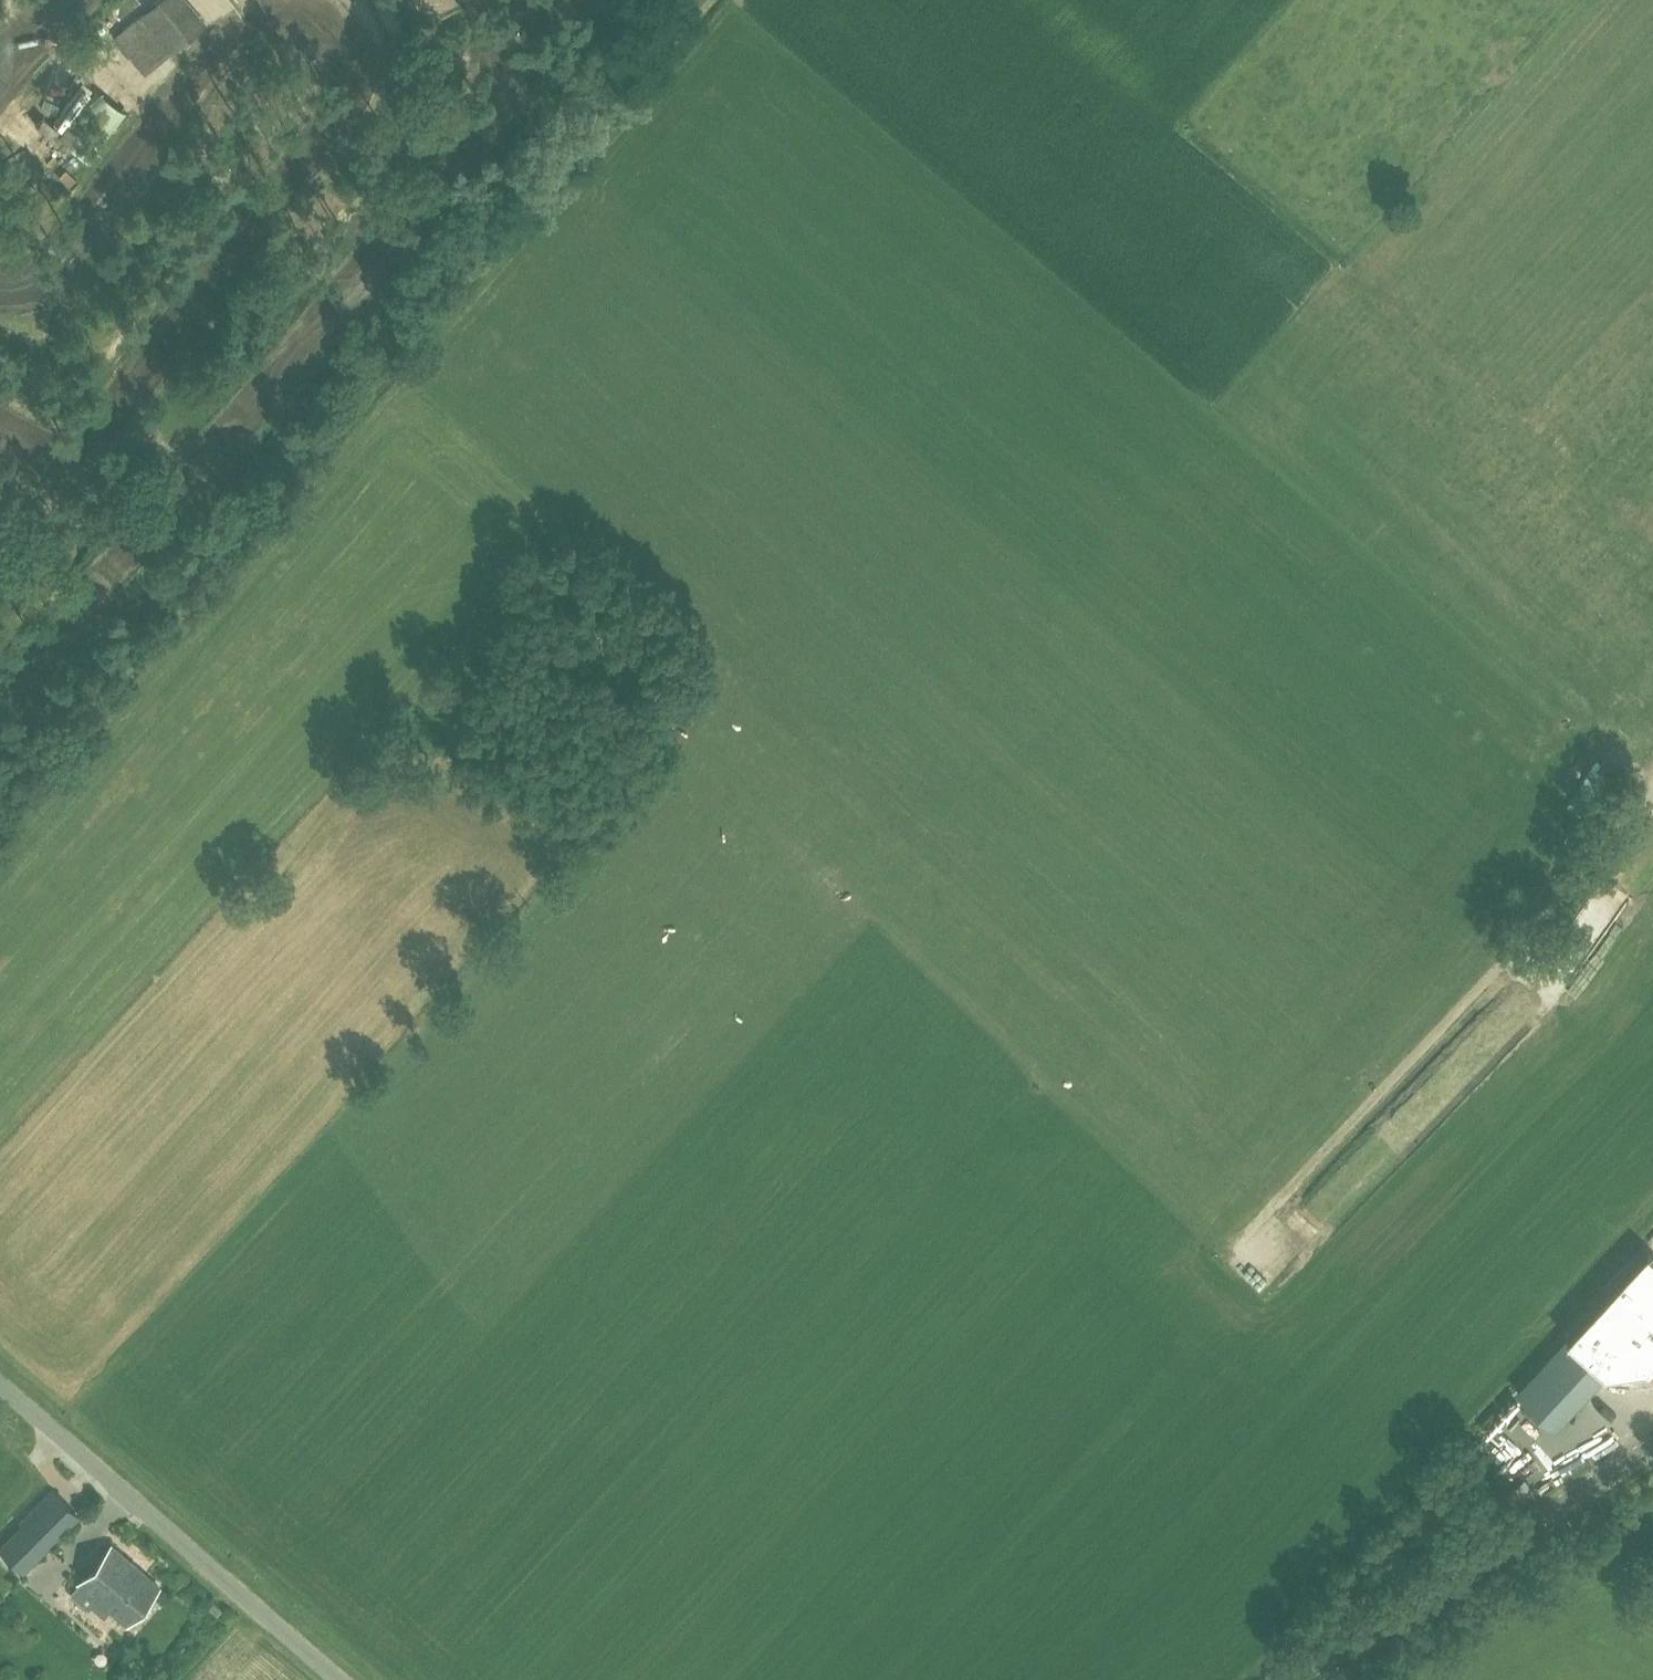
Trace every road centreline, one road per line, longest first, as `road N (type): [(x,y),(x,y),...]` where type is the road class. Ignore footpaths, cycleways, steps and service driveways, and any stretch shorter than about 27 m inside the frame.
road 1 (unclassified): [(340,1679),(0,1385)]
road 2 (tertiary): [(1297,1679),(1652,1449)]

